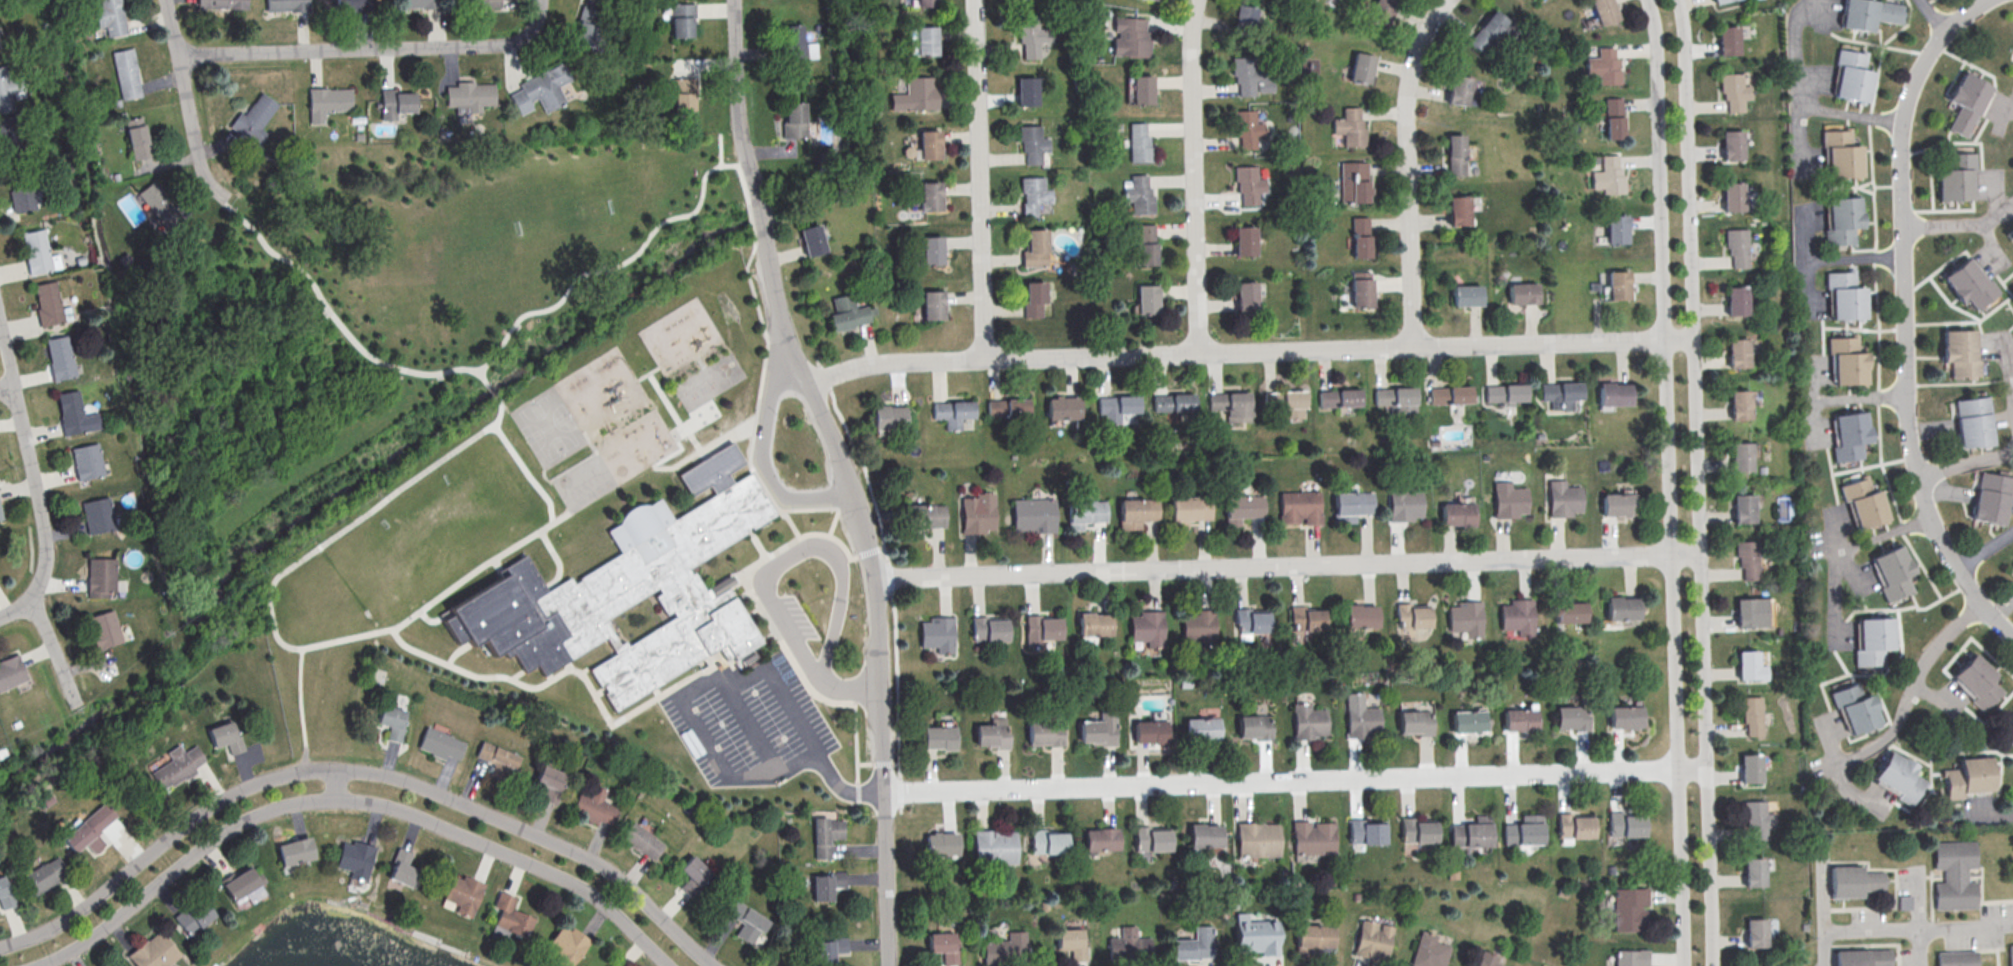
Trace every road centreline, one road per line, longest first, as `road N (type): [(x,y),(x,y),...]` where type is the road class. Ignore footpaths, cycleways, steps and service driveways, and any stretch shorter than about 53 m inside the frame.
road 1 (residential): [(1647,0),(1657,70),(1683,965)]
road 2 (residential): [(1711,965),(1678,0)]
road 3 (residential): [(1693,338),(919,360),(845,369),(808,383)]
road 4 (residential): [(1699,553),(873,577)]
road 5 (residential): [(716,965),(586,855),(408,781),(337,769),(258,781),(220,799),(66,919),(0,947)]
road 6 (residential): [(1705,768),(885,791)]
road 7 (residential): [(890,965),(869,547),(844,463),(783,329),(763,233)]
road 8 (residential): [(34,965),(114,921),(235,824),(272,807),(338,798),(397,808),(579,884),(668,965)]
road 9 (residential): [(2012,636),(1986,609),(1932,517),(1903,396),(1902,112),(1945,28),(1985,0)]
road 10 (residential): [(177,54),(500,44),(522,36),(537,0)]
road 11 (residential): [(981,359),(972,0)]
road 12 (residential): [(1411,345),(1406,89),(1445,0)]
road 13 (residential): [(1197,352),(1186,58),(1192,0)]
road 14 (residential): [(0,615),(32,588),(45,552),(0,324)]
road 15 (residential): [(227,196),(199,165),(165,0)]
road 16 (residential): [(758,202),(741,132),(735,0)]

